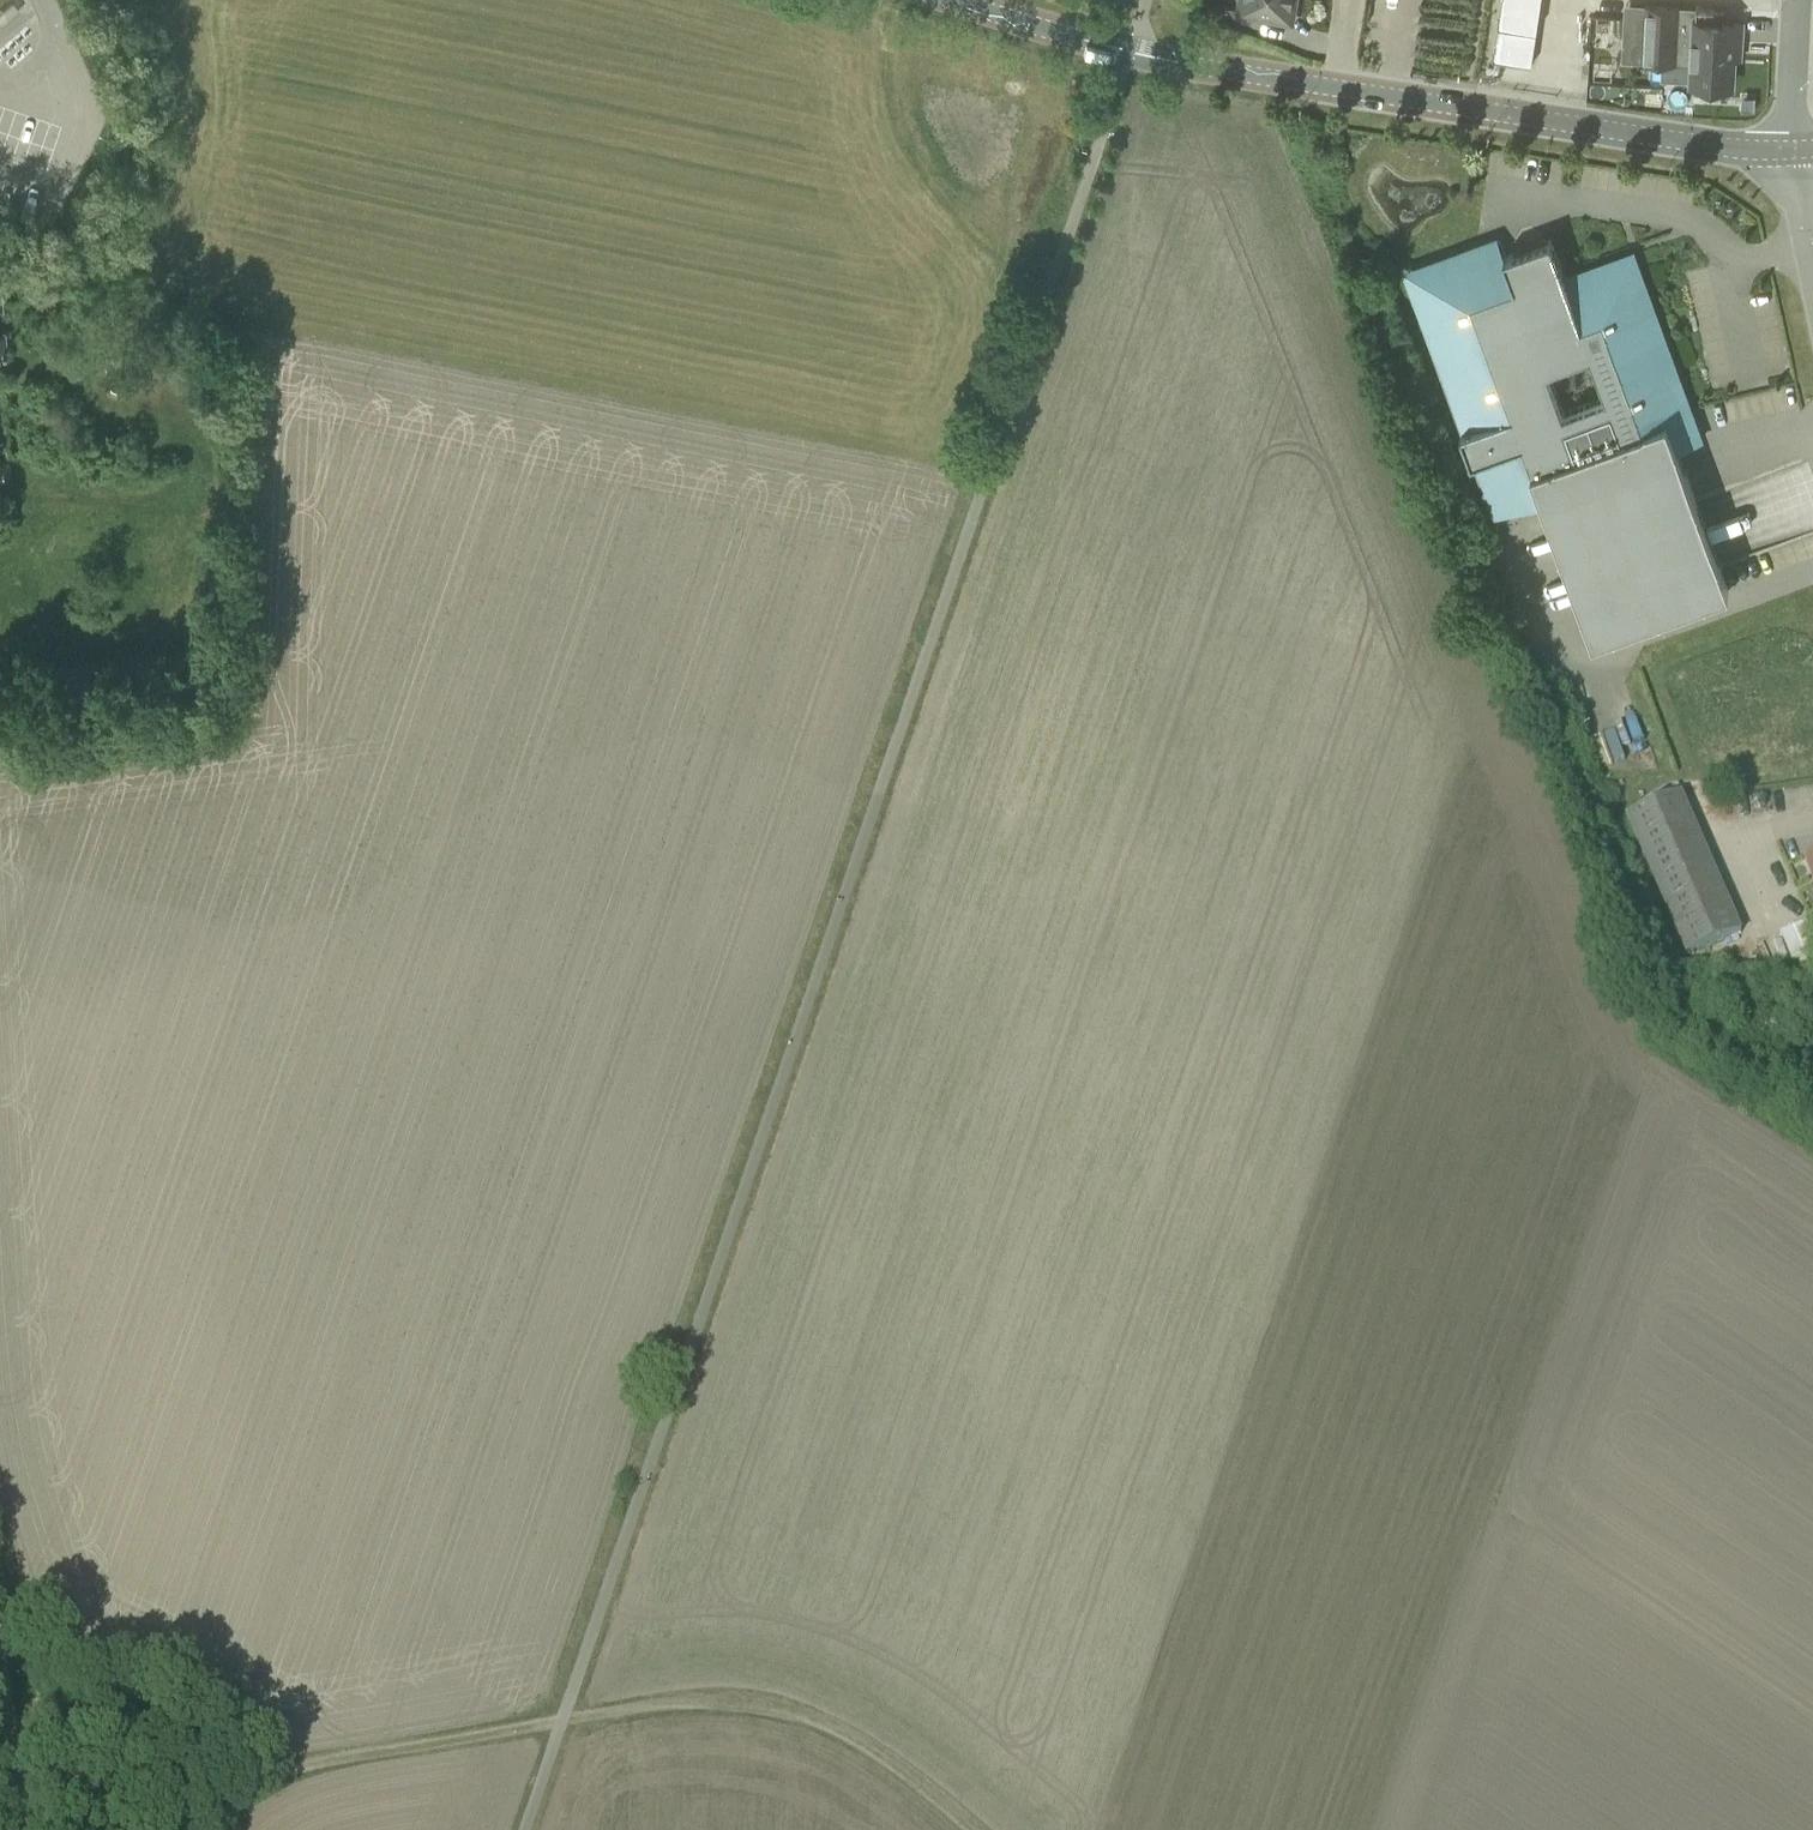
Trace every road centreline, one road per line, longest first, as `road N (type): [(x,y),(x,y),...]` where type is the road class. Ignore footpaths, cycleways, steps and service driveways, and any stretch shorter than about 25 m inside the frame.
road 1 (secondary): [(1791,151),(1544,122),(1131,54),(956,0)]
road 2 (track): [(206,1829),(294,1769),(717,1698),(780,1707),(860,1740),(975,1829)]
road 3 (unclassified): [(1791,151),(1798,0)]
road 4 (unclassified): [(1812,271),(1791,151)]

